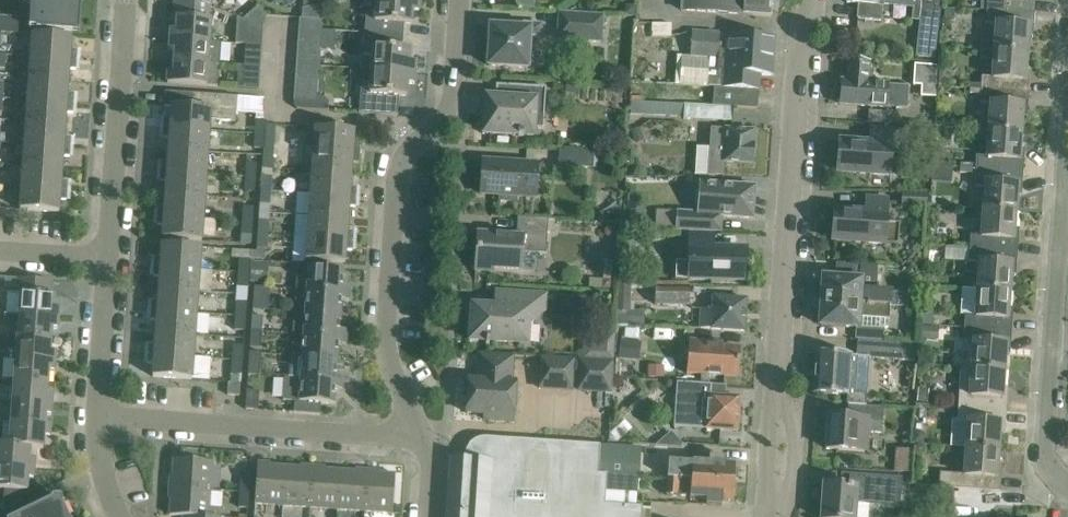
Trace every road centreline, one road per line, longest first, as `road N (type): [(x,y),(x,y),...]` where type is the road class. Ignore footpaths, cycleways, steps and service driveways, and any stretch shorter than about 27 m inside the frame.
road 1 (residential): [(426,439),(387,337),(397,178),(412,147),(444,116),(455,82),(460,0)]
road 2 (tertiary): [(777,388),(800,45),(813,0)]
road 3 (residential): [(426,439),(97,416)]
road 4 (residential): [(1067,483),(1045,457),(1062,211)]
road 5 (residential): [(108,259),(124,0)]
road 6 (residential): [(97,416),(108,259)]
road 7 (tertiary): [(774,516),(793,479),(796,420),(777,388)]
road 8 (tertiary): [(777,388),(765,483),(771,516)]

